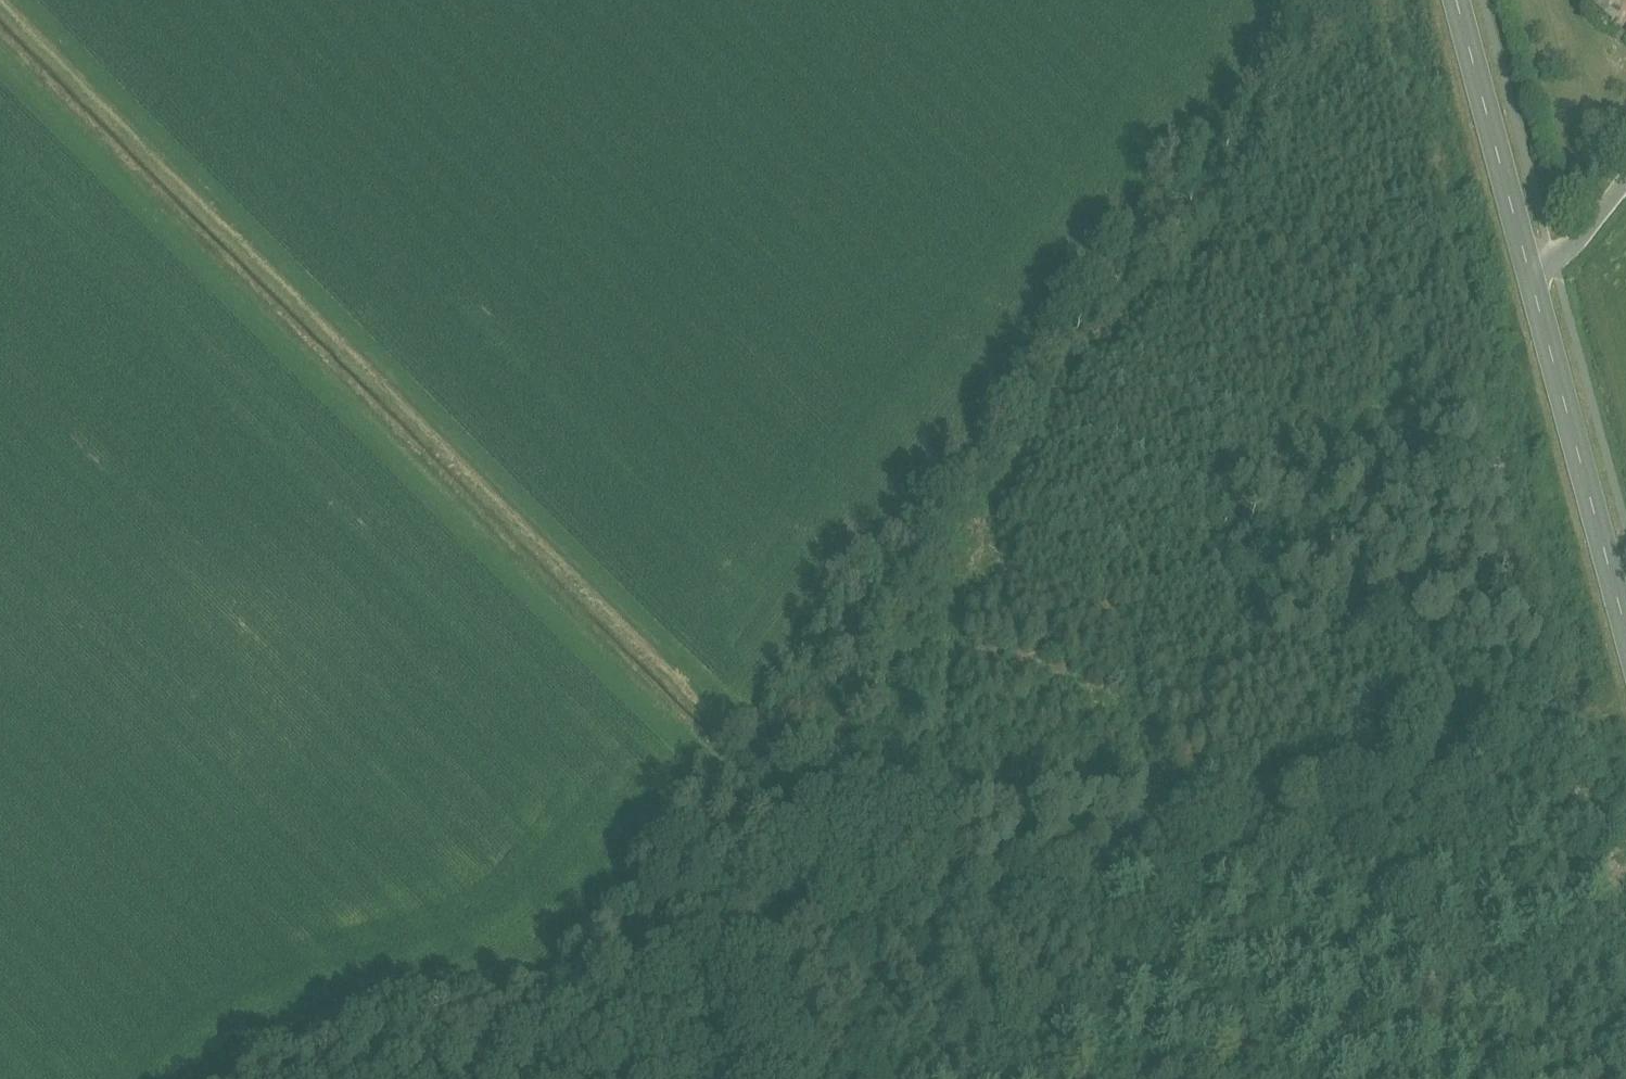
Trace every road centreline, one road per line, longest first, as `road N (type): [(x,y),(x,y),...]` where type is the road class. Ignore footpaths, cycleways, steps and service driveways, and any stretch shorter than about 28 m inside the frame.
road 1 (secondary): [(1534,263),(1625,604)]
road 2 (secondary): [(1462,0),(1534,263)]
road 3 (unclassified): [(1534,263),(1555,255),(1625,167)]

